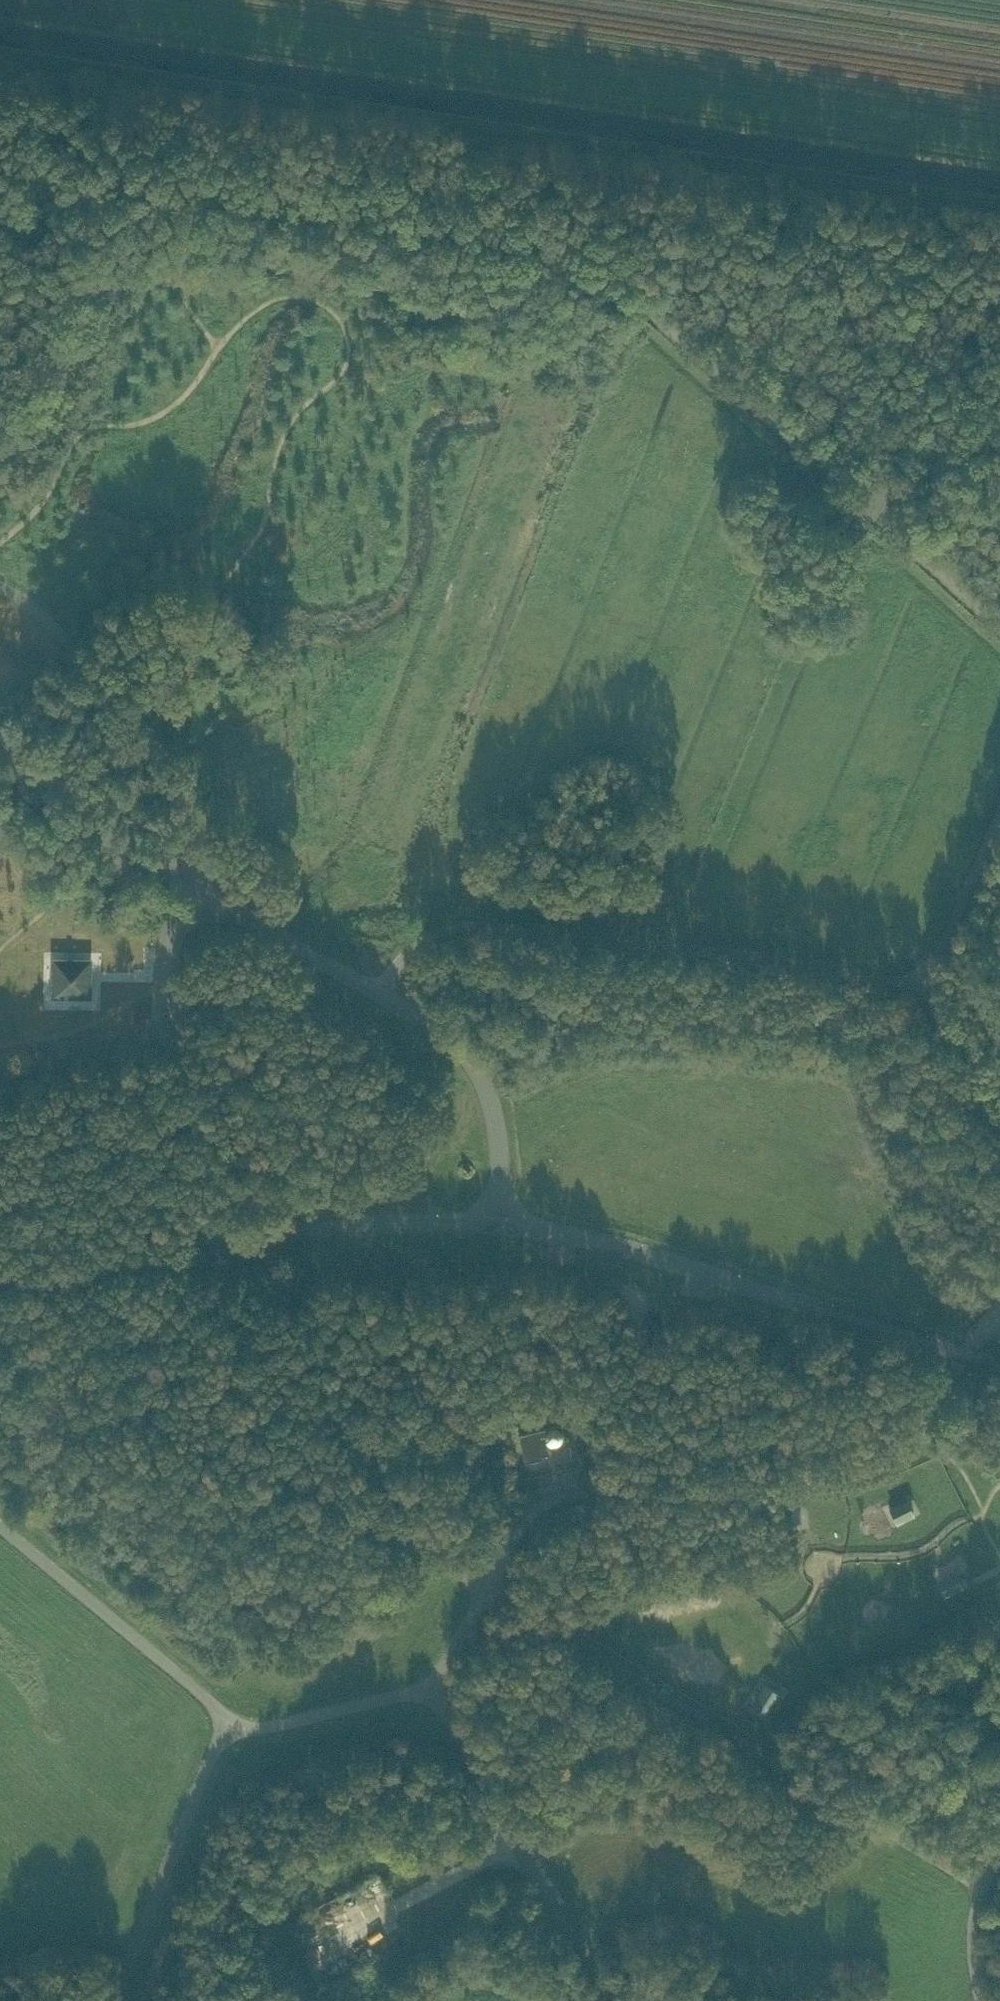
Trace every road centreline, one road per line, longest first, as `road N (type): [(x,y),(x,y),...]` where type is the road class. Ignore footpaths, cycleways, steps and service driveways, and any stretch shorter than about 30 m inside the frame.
road 1 (residential): [(500,1221),(499,1119),(492,1091),(459,1040),(375,983),(0,774)]
road 2 (residential): [(999,1362),(624,1248),(500,1221)]
road 3 (residential): [(500,1221),(383,1223),(0,1287)]

